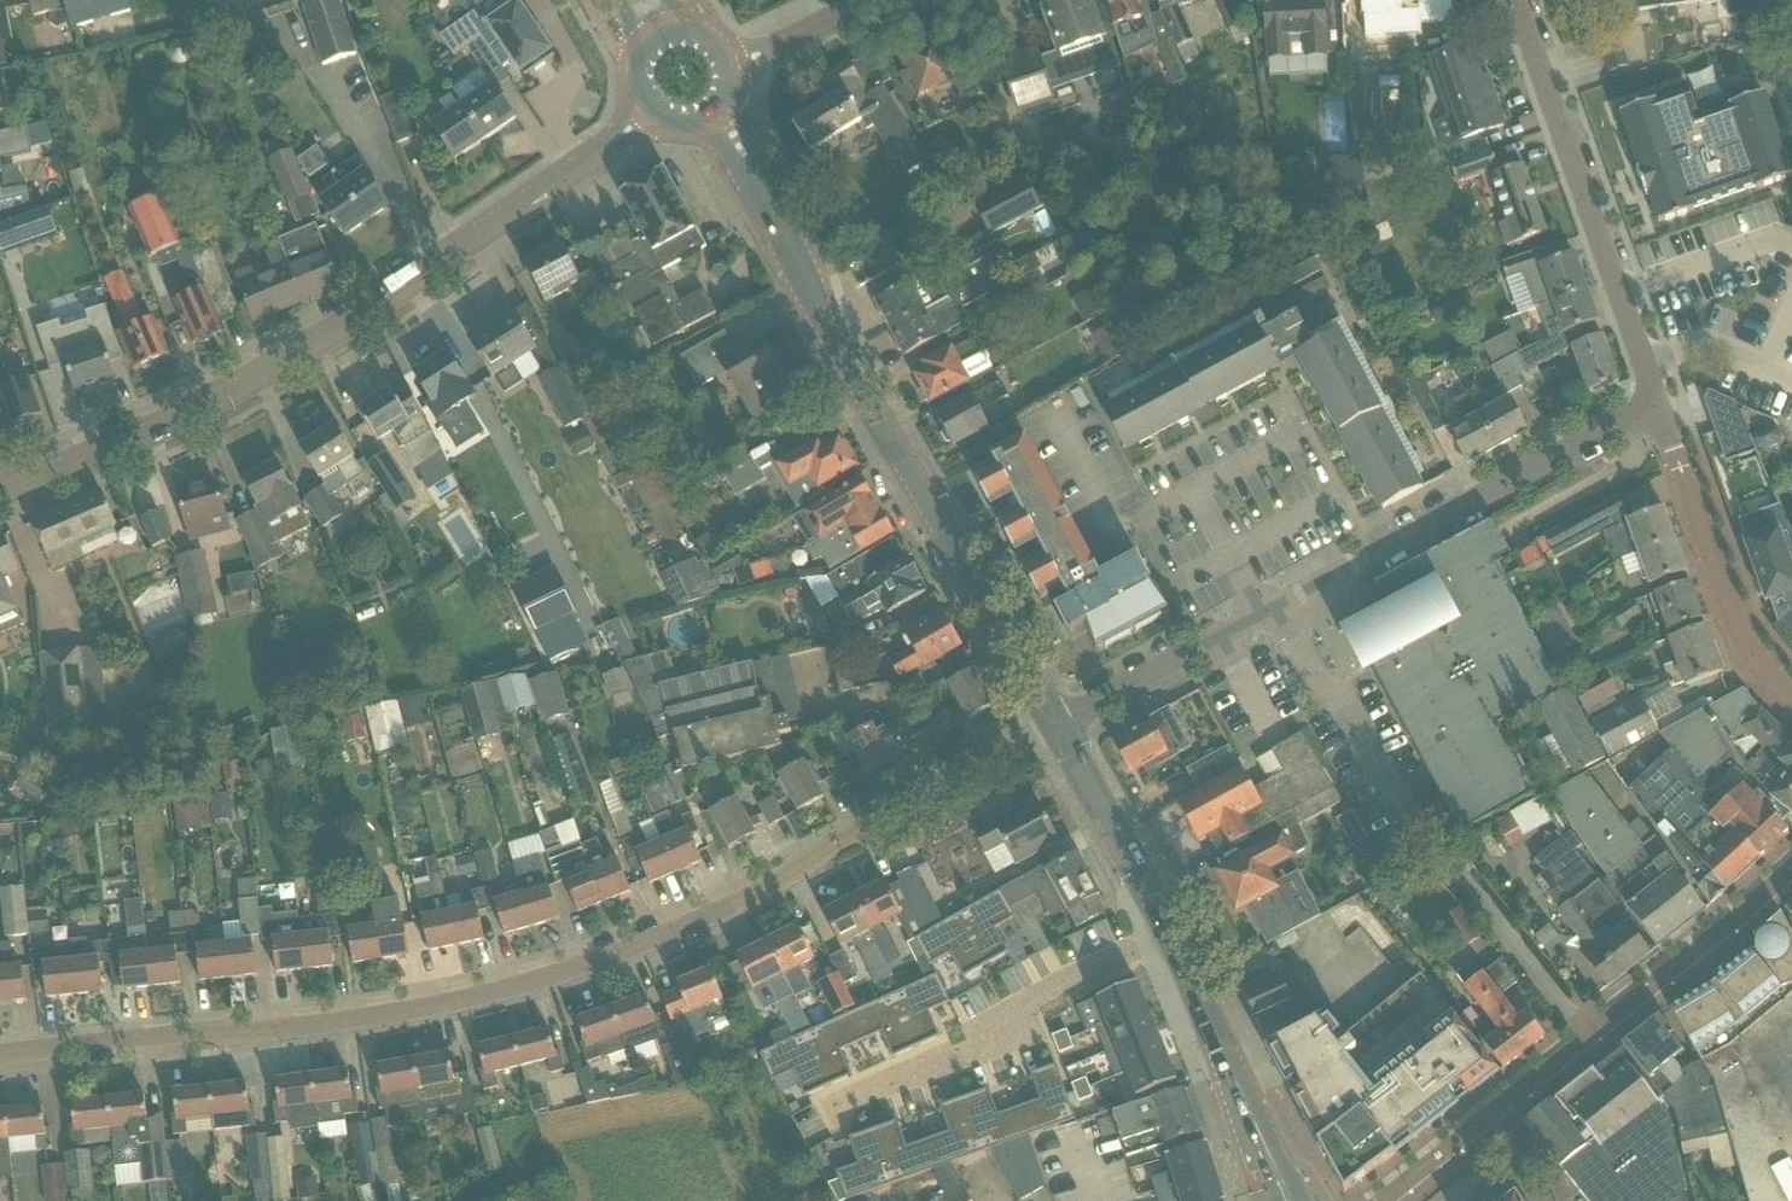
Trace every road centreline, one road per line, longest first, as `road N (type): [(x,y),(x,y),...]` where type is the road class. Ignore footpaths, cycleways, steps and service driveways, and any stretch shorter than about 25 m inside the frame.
road 1 (residential): [(0,1068),(210,1050),(472,1011),(572,984),(696,935),(1055,739)]
road 2 (tertiary): [(0,499),(163,432),(324,344),(643,117)]
road 3 (tertiary): [(1055,739),(752,202),(720,123)]
road 4 (residential): [(1055,739),(1654,402)]
road 5 (tertiary): [(1287,1200),(1164,920),(1055,739)]
road 6 (residential): [(1654,402),(1517,0)]
road 7 (residential): [(1791,708),(1745,648),(1654,402)]
road 8 (residential): [(733,58),(870,0)]

